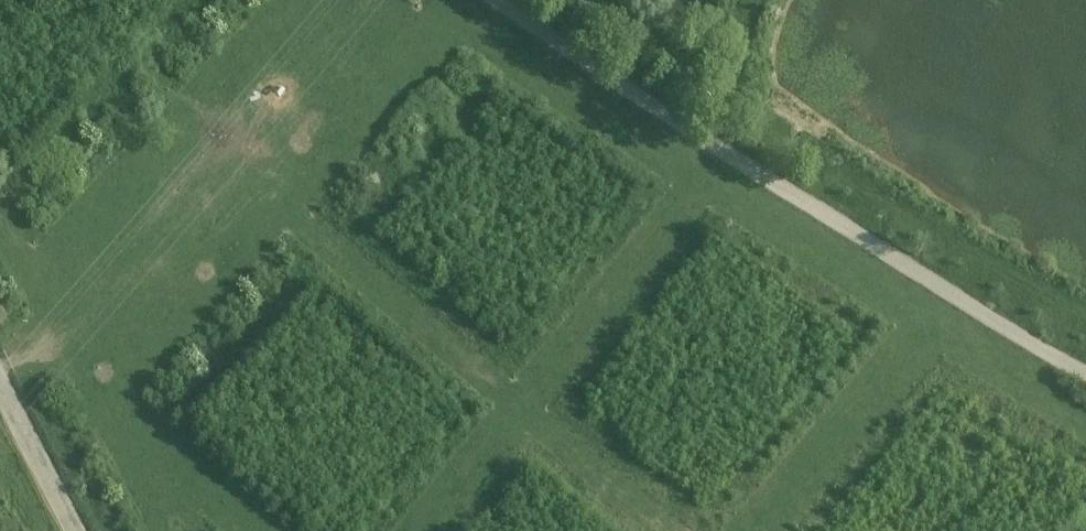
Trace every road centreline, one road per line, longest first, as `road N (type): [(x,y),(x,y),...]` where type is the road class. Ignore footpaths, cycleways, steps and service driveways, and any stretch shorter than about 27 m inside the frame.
road 1 (track): [(506,0),(1085,376)]
road 2 (unclassified): [(0,383),(75,530)]

